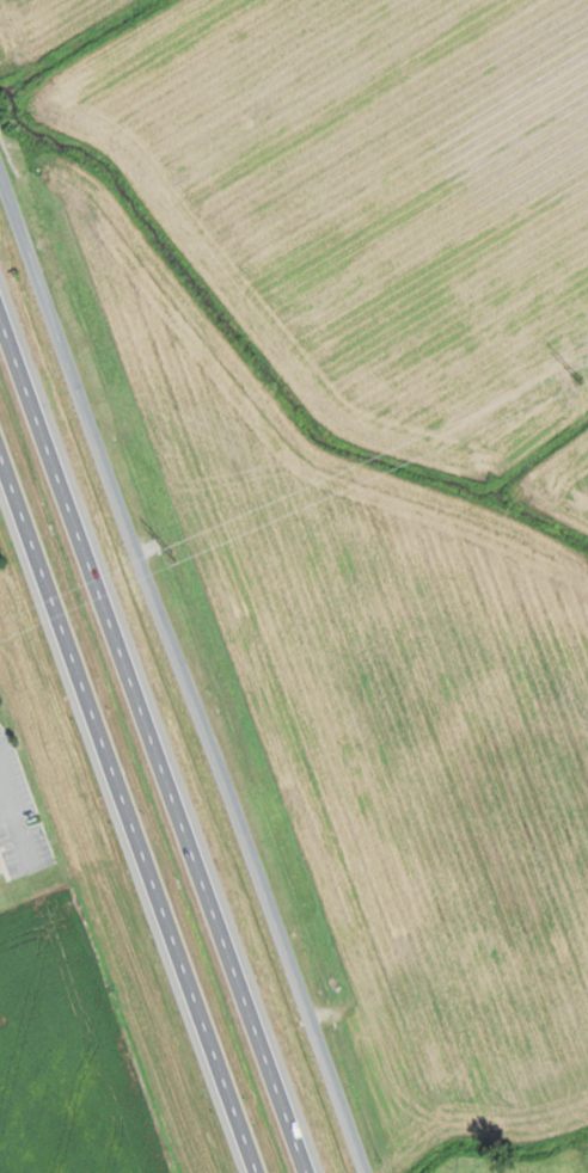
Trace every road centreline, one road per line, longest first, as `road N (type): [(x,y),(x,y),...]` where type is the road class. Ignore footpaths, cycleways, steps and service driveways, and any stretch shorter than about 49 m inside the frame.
road 1 (residential): [(366,1172),(0,166)]
road 2 (trunk): [(310,1172),(0,308)]
road 3 (trunk): [(0,451),(261,1172)]

